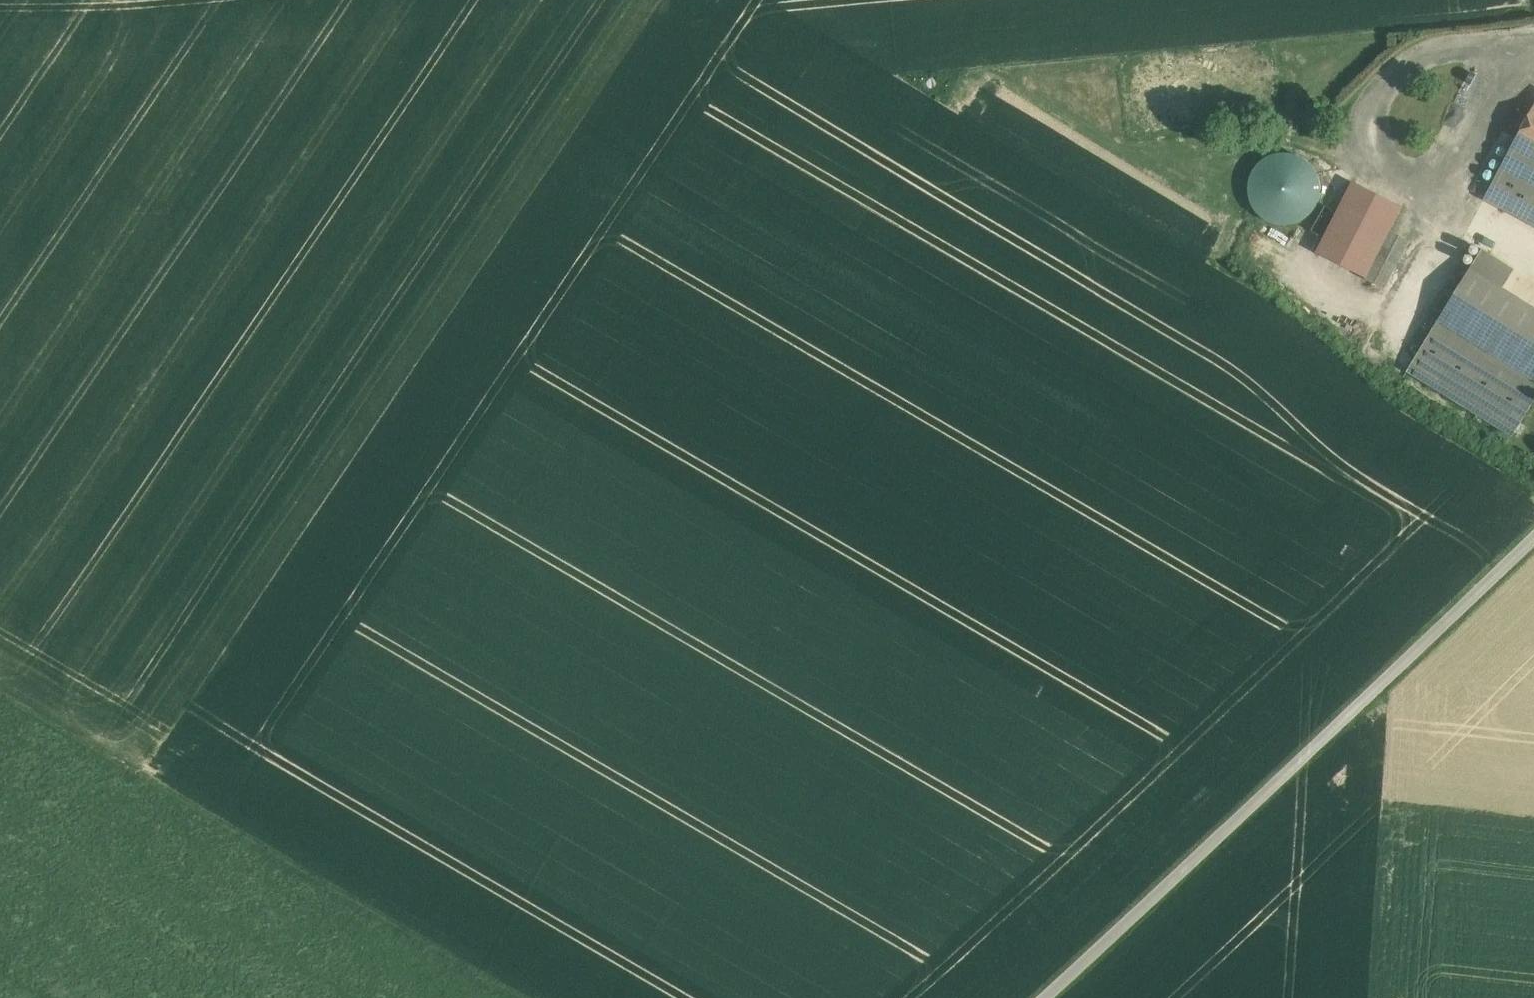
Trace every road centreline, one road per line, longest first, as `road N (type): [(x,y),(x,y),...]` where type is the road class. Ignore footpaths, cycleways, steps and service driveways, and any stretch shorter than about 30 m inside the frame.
road 1 (residential): [(1533,537),(1042,997)]

